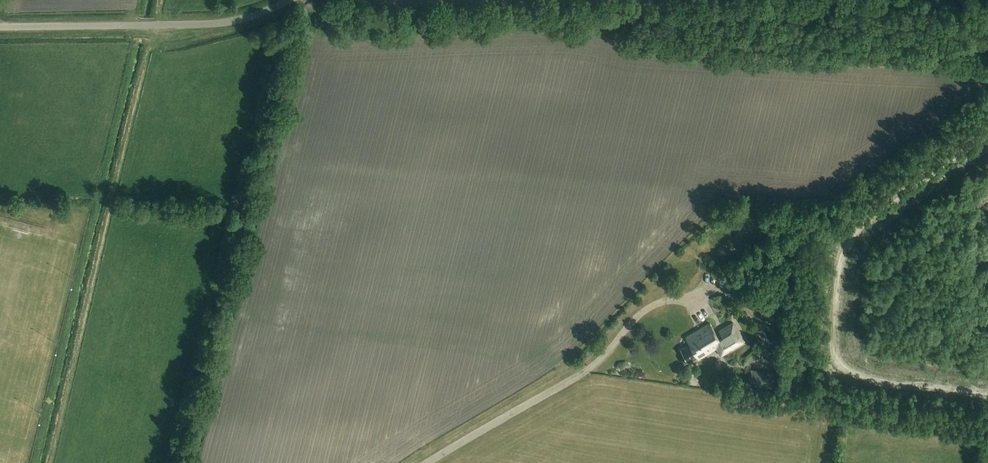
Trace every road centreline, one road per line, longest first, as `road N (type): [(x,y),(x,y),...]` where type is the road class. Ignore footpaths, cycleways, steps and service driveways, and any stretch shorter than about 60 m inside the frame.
road 1 (unclassified): [(0,26),(192,25),(236,20),(288,0)]
road 2 (track): [(430,462),(583,374)]

